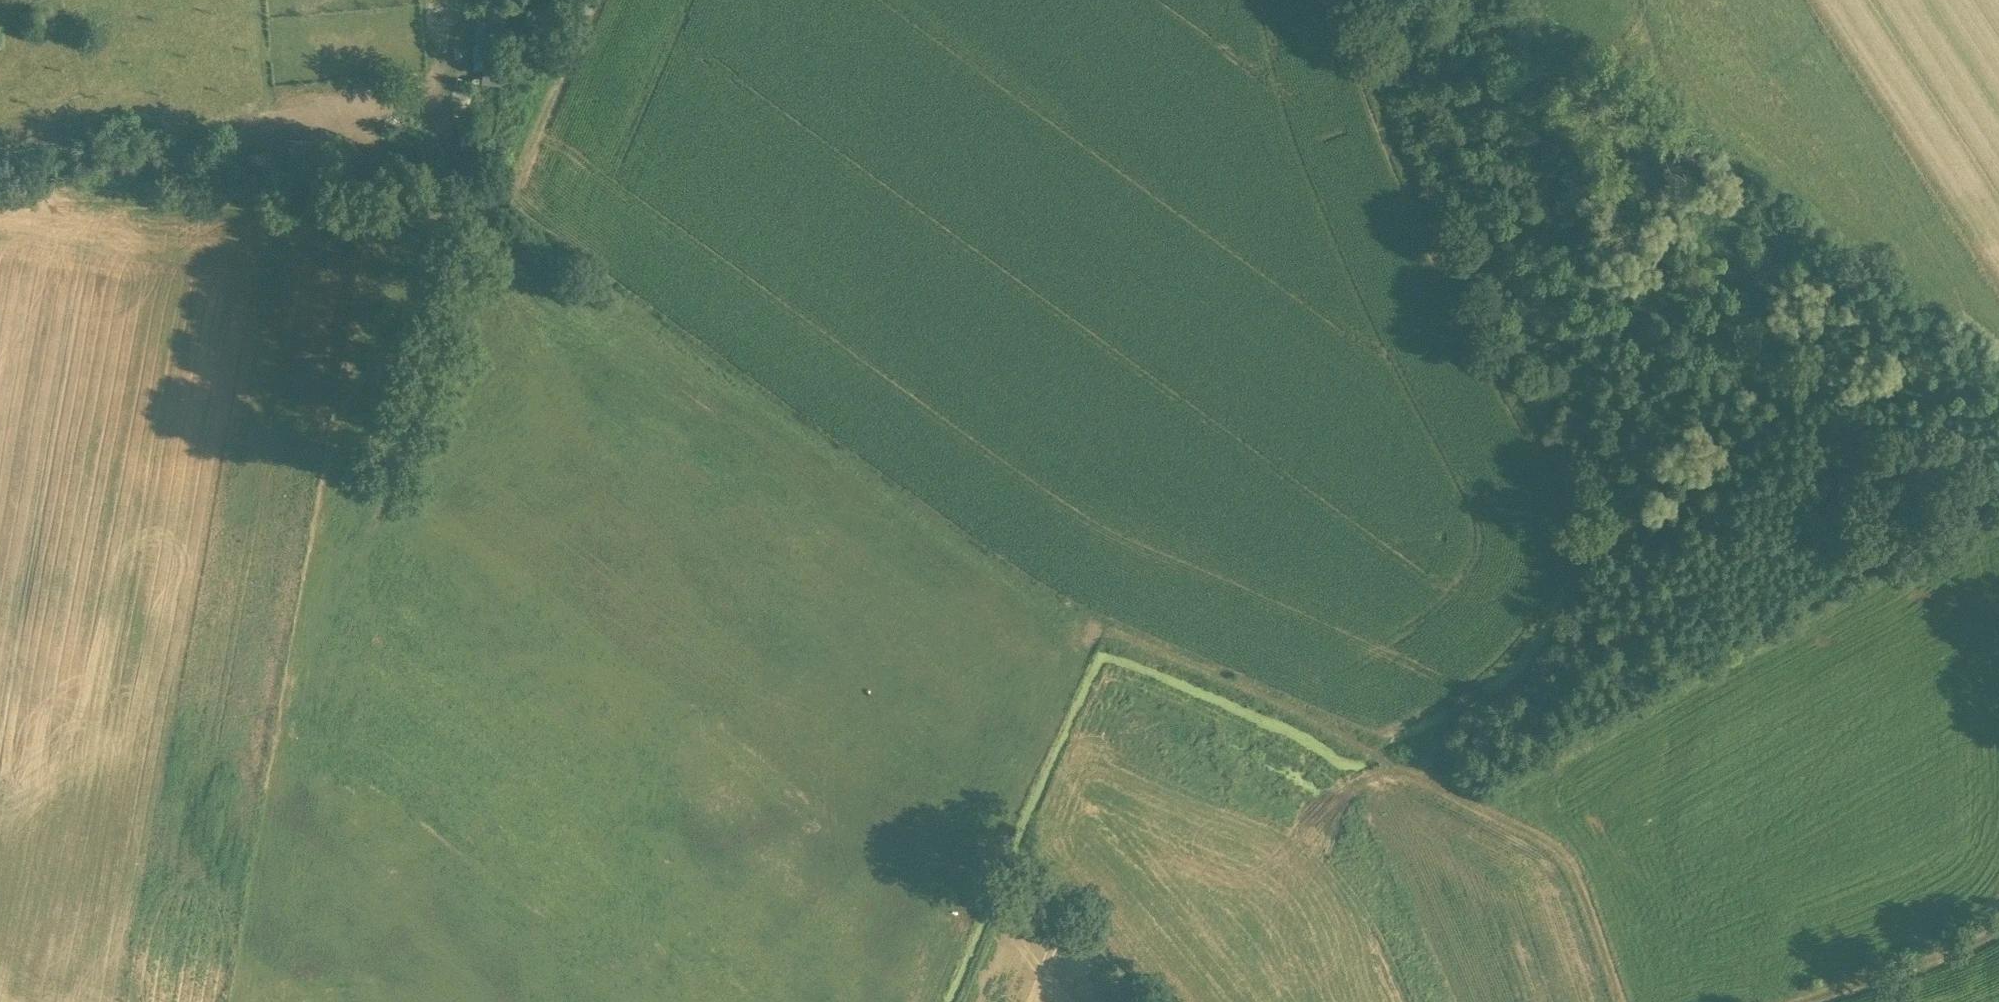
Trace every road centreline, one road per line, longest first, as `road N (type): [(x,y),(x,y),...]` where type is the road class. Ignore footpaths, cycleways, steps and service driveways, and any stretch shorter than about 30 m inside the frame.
road 1 (track): [(1615,1001),(1555,848),(1396,767),(1346,732),(1116,633)]
road 2 (track): [(586,0),(502,199)]
road 3 (track): [(1998,930),(1805,1001)]

